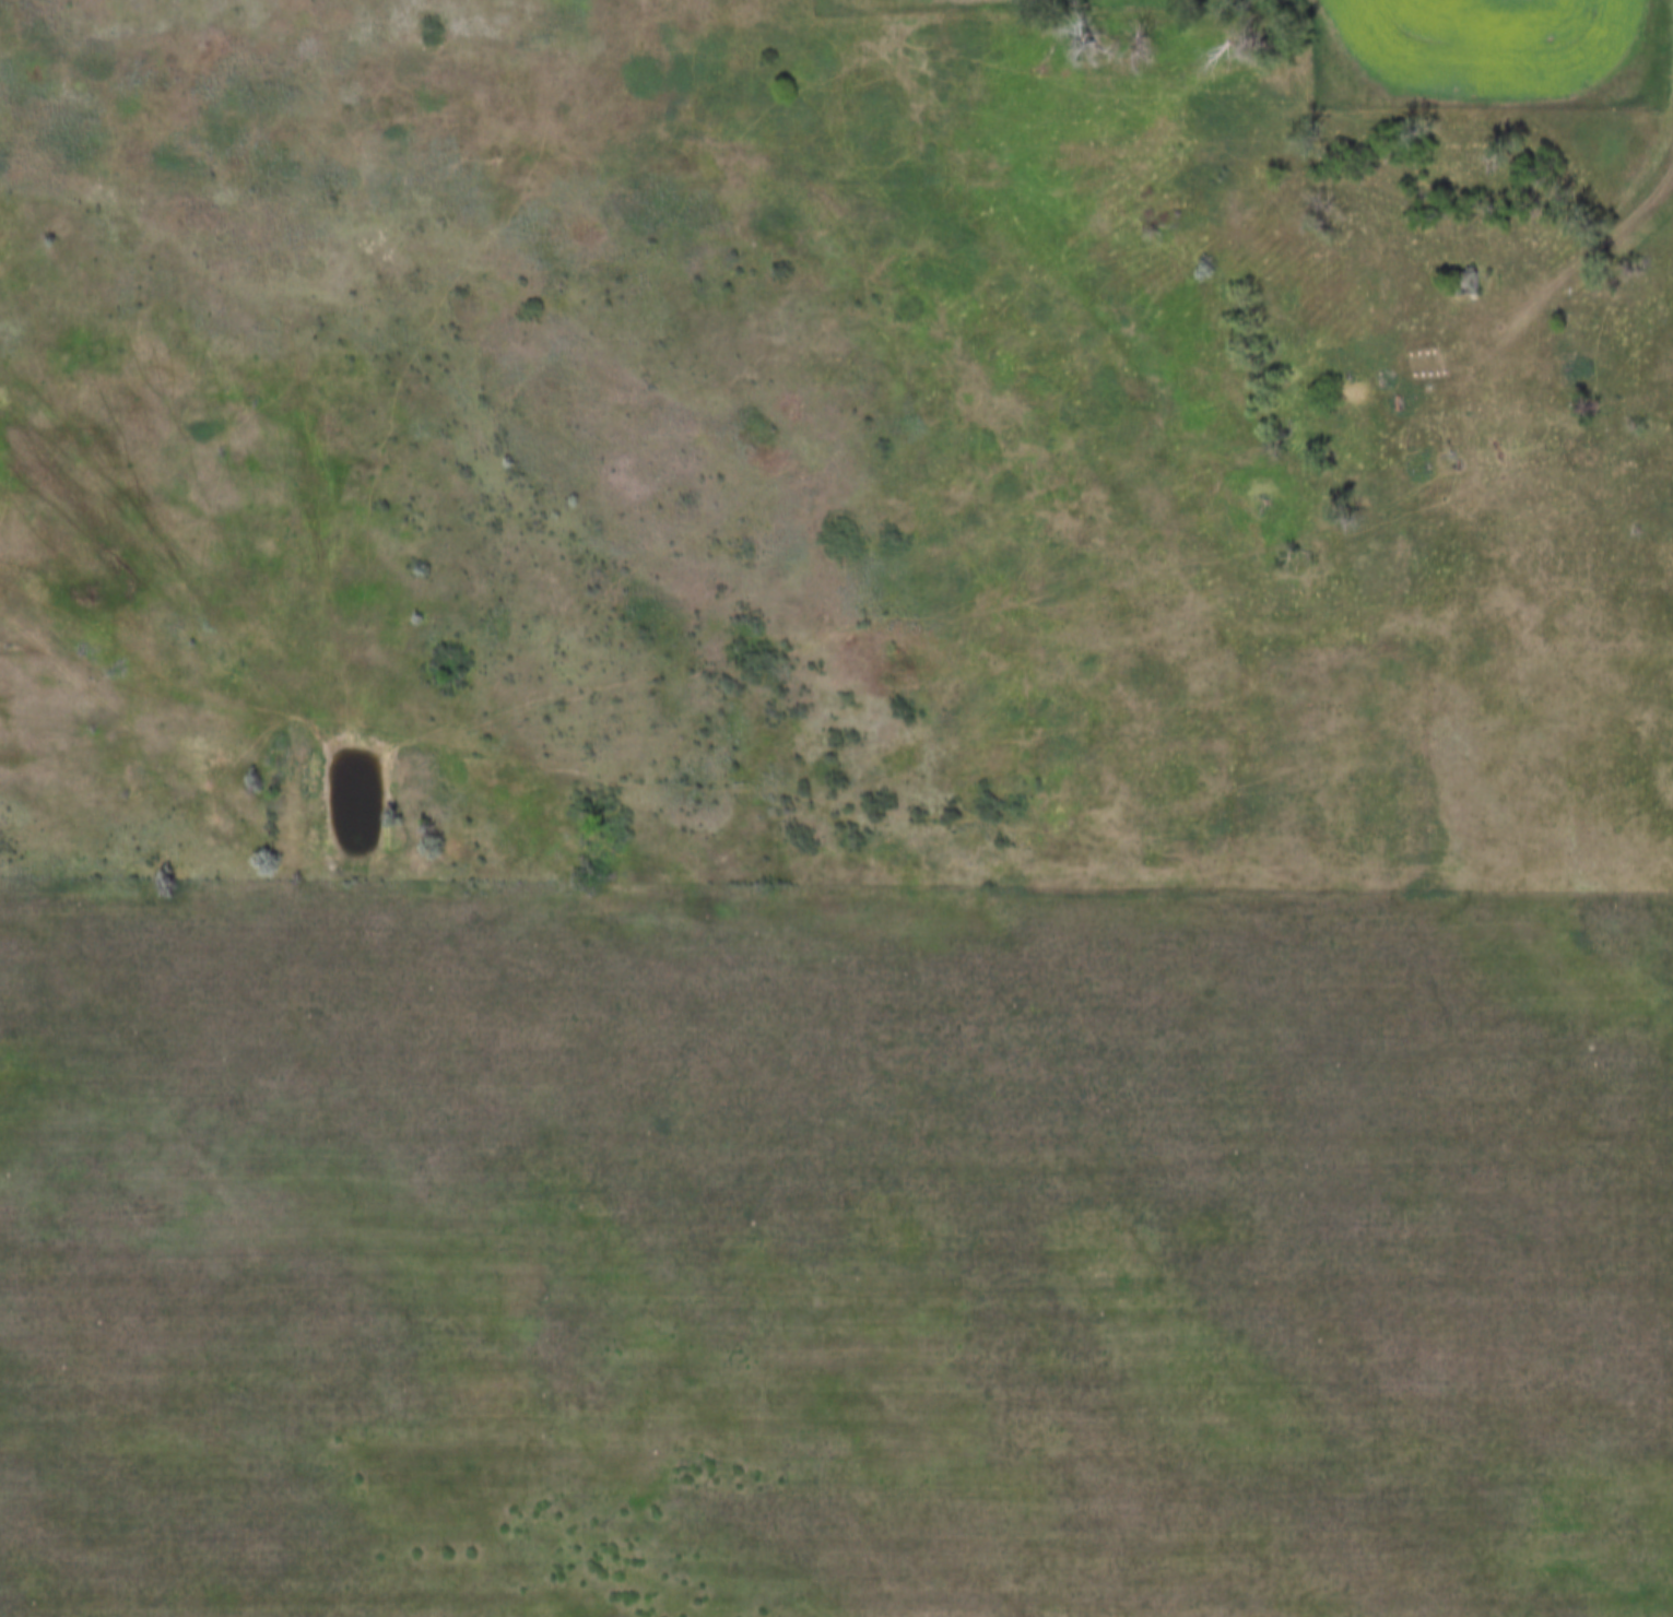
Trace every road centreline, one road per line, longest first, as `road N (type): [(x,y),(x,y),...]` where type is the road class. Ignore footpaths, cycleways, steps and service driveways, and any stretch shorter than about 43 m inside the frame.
road 1 (track): [(1672,165),(1659,187),(1411,405)]

